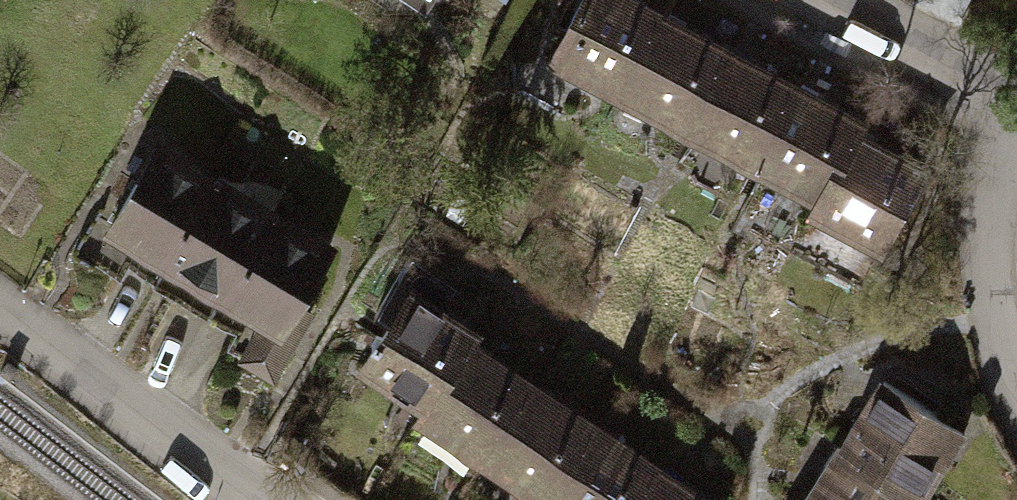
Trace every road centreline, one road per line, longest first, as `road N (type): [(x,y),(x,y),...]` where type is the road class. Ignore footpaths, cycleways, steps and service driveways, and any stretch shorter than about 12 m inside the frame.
road 1 (residential): [(0,311),(182,446),(287,499)]
road 2 (residential): [(1016,134),(1002,188),(992,302),(1016,378)]
road 3 (residential): [(820,0),(1016,117)]

